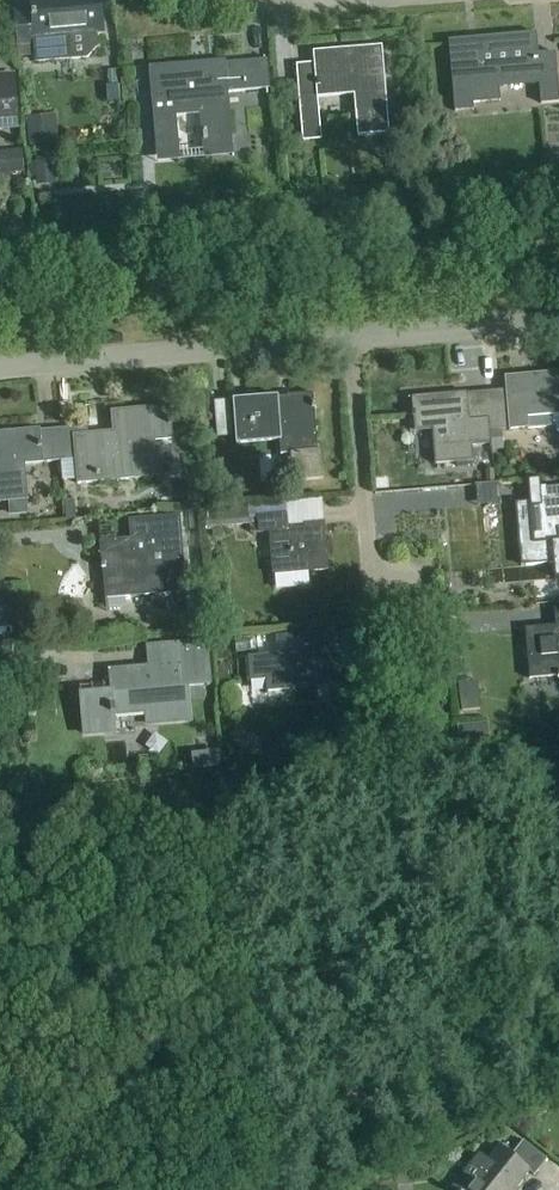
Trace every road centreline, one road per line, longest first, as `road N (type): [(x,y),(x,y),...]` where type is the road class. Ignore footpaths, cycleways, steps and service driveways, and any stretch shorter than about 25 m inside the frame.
road 1 (residential): [(351,338),(0,369)]
road 2 (residential): [(351,338),(370,583)]
road 3 (residential): [(558,320),(351,338)]

